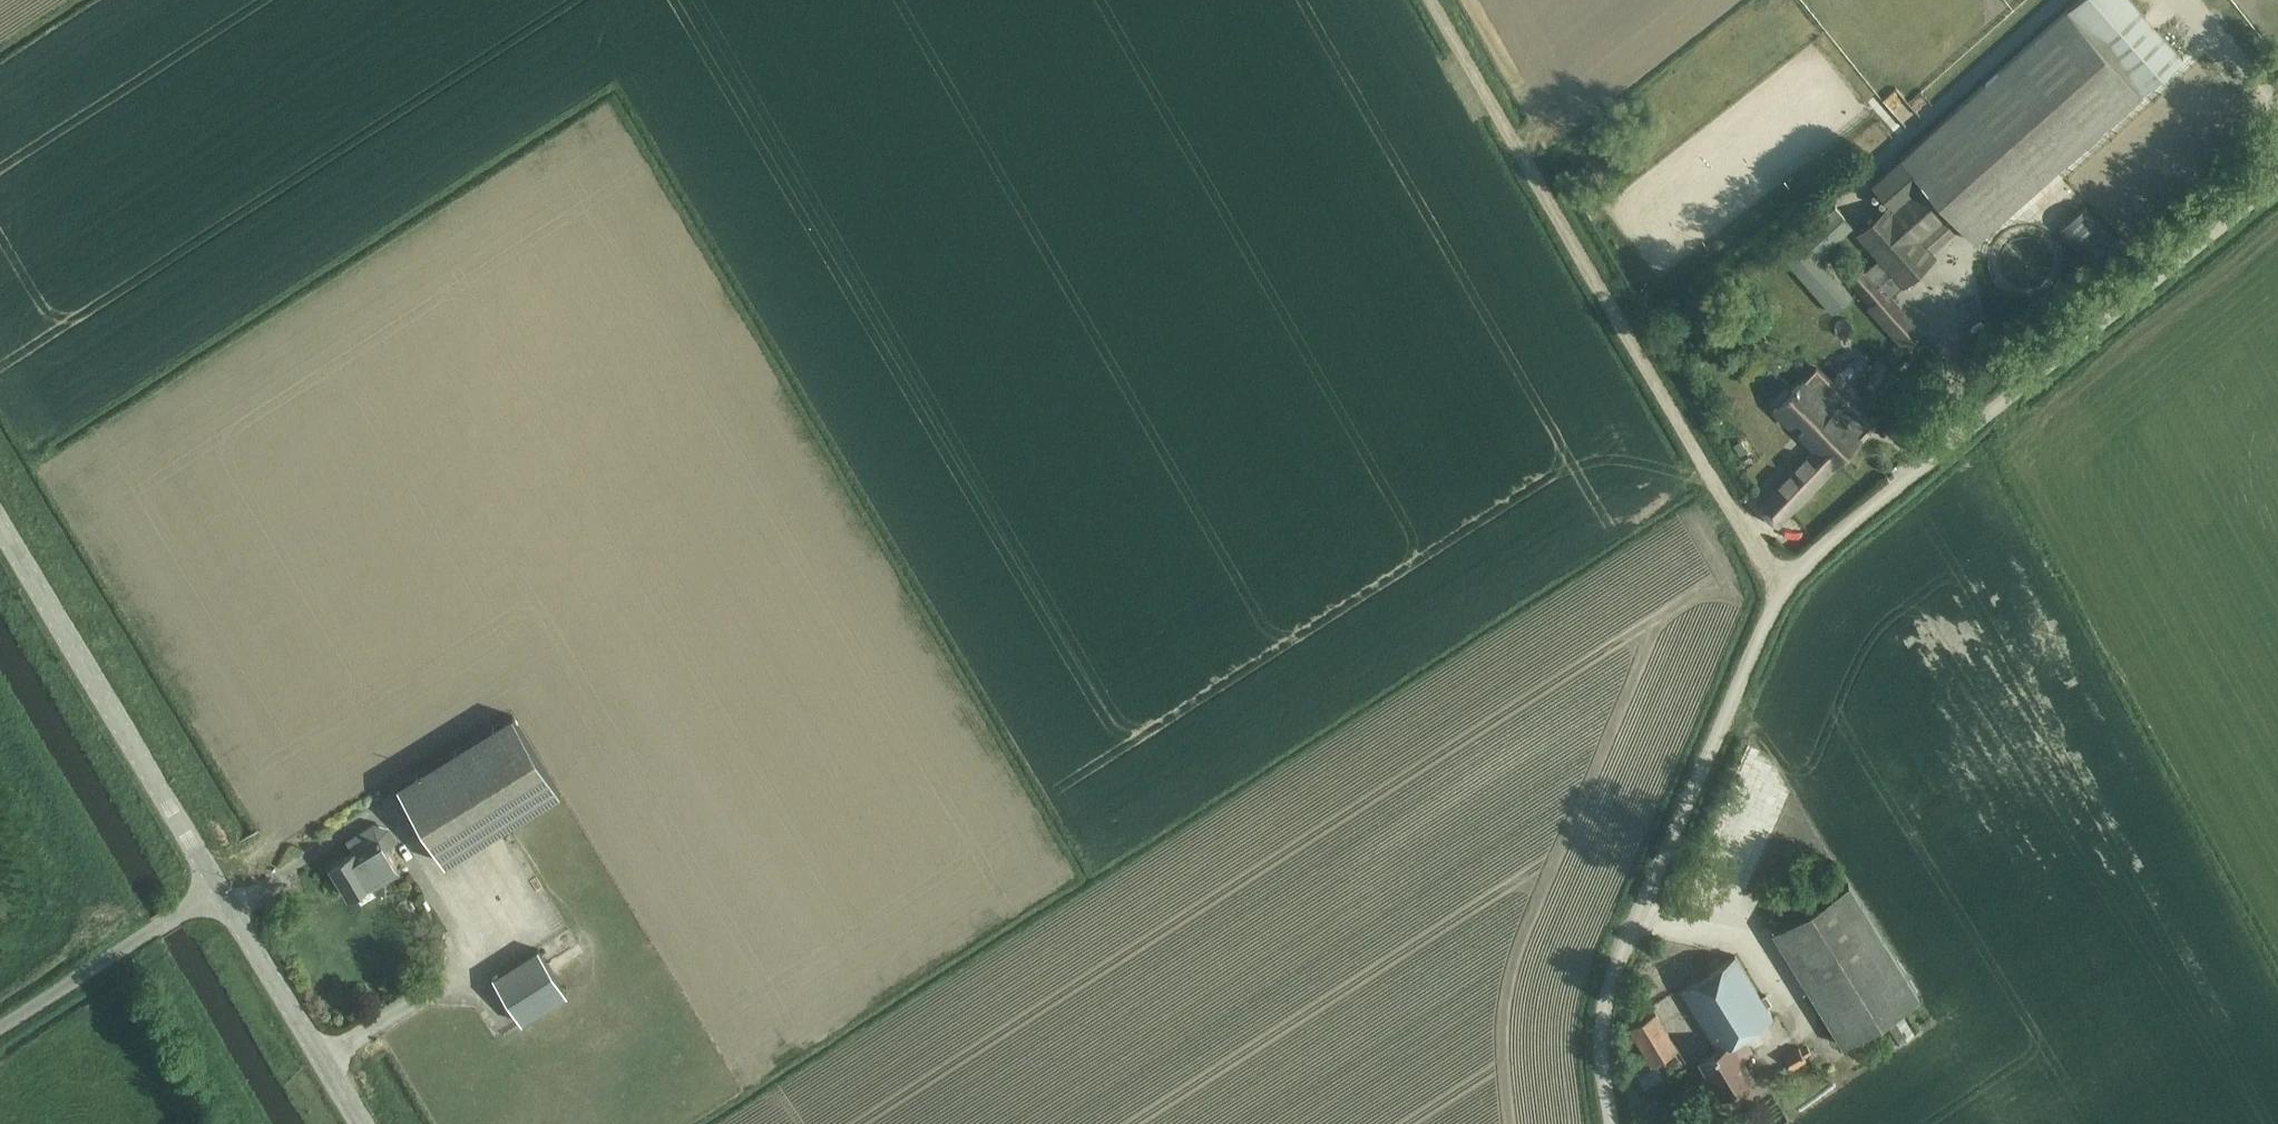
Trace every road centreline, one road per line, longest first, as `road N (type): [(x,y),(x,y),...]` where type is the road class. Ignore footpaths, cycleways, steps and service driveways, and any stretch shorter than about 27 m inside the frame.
road 1 (unclassified): [(1615,1123),(1610,983),(1782,589),(1830,541),(2277,185)]
road 2 (track): [(1785,586),(1762,561),(1432,0)]
road 3 (unclassified): [(220,890),(0,529)]
road 4 (unclassified): [(360,1123),(220,890)]
road 5 (unclassified): [(0,1030),(220,890)]

